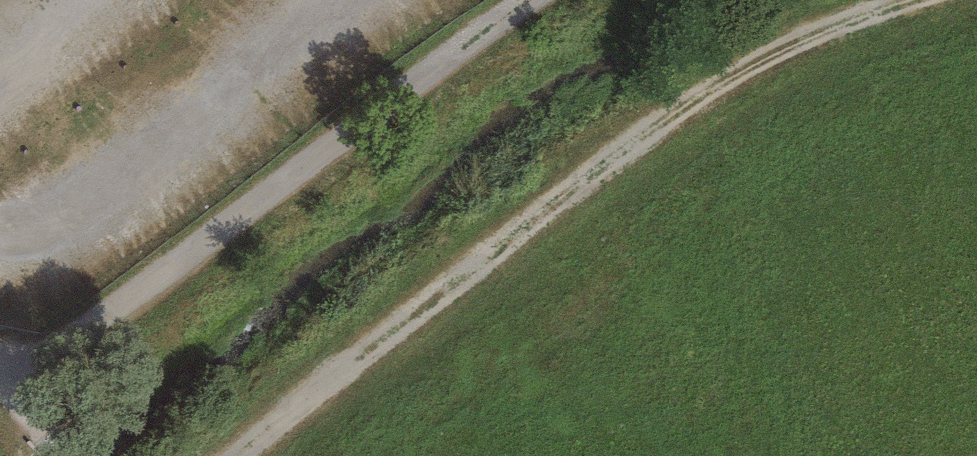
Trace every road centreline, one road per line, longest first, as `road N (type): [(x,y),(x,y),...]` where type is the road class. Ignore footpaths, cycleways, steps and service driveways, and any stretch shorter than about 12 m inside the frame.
road 1 (track): [(237,455),(600,173),(777,48),(911,0)]
road 2 (track): [(538,0),(8,387)]

